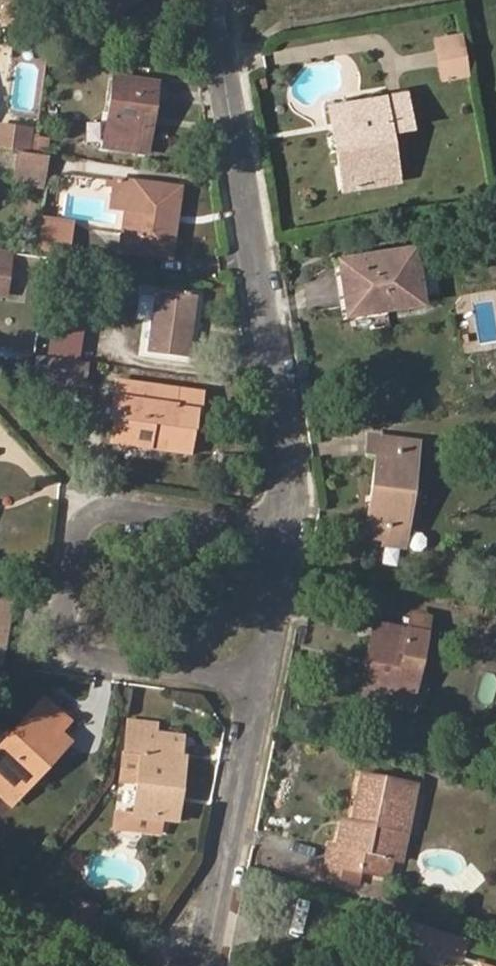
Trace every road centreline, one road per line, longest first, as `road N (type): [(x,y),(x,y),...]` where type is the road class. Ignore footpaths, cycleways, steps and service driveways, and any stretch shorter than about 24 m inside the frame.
road 1 (residential): [(214,0),(289,505),(255,520),(82,489),(65,650),(260,694)]

